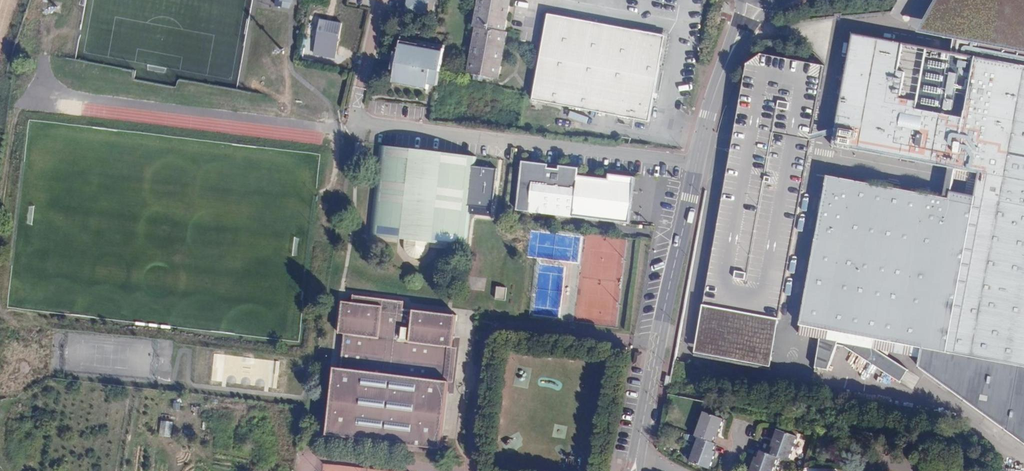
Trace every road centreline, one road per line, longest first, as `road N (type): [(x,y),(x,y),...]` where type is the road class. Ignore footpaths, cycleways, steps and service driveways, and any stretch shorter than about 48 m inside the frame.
road 1 (unclassified): [(697,162),(354,123)]
road 2 (tertiary): [(697,162),(637,452)]

